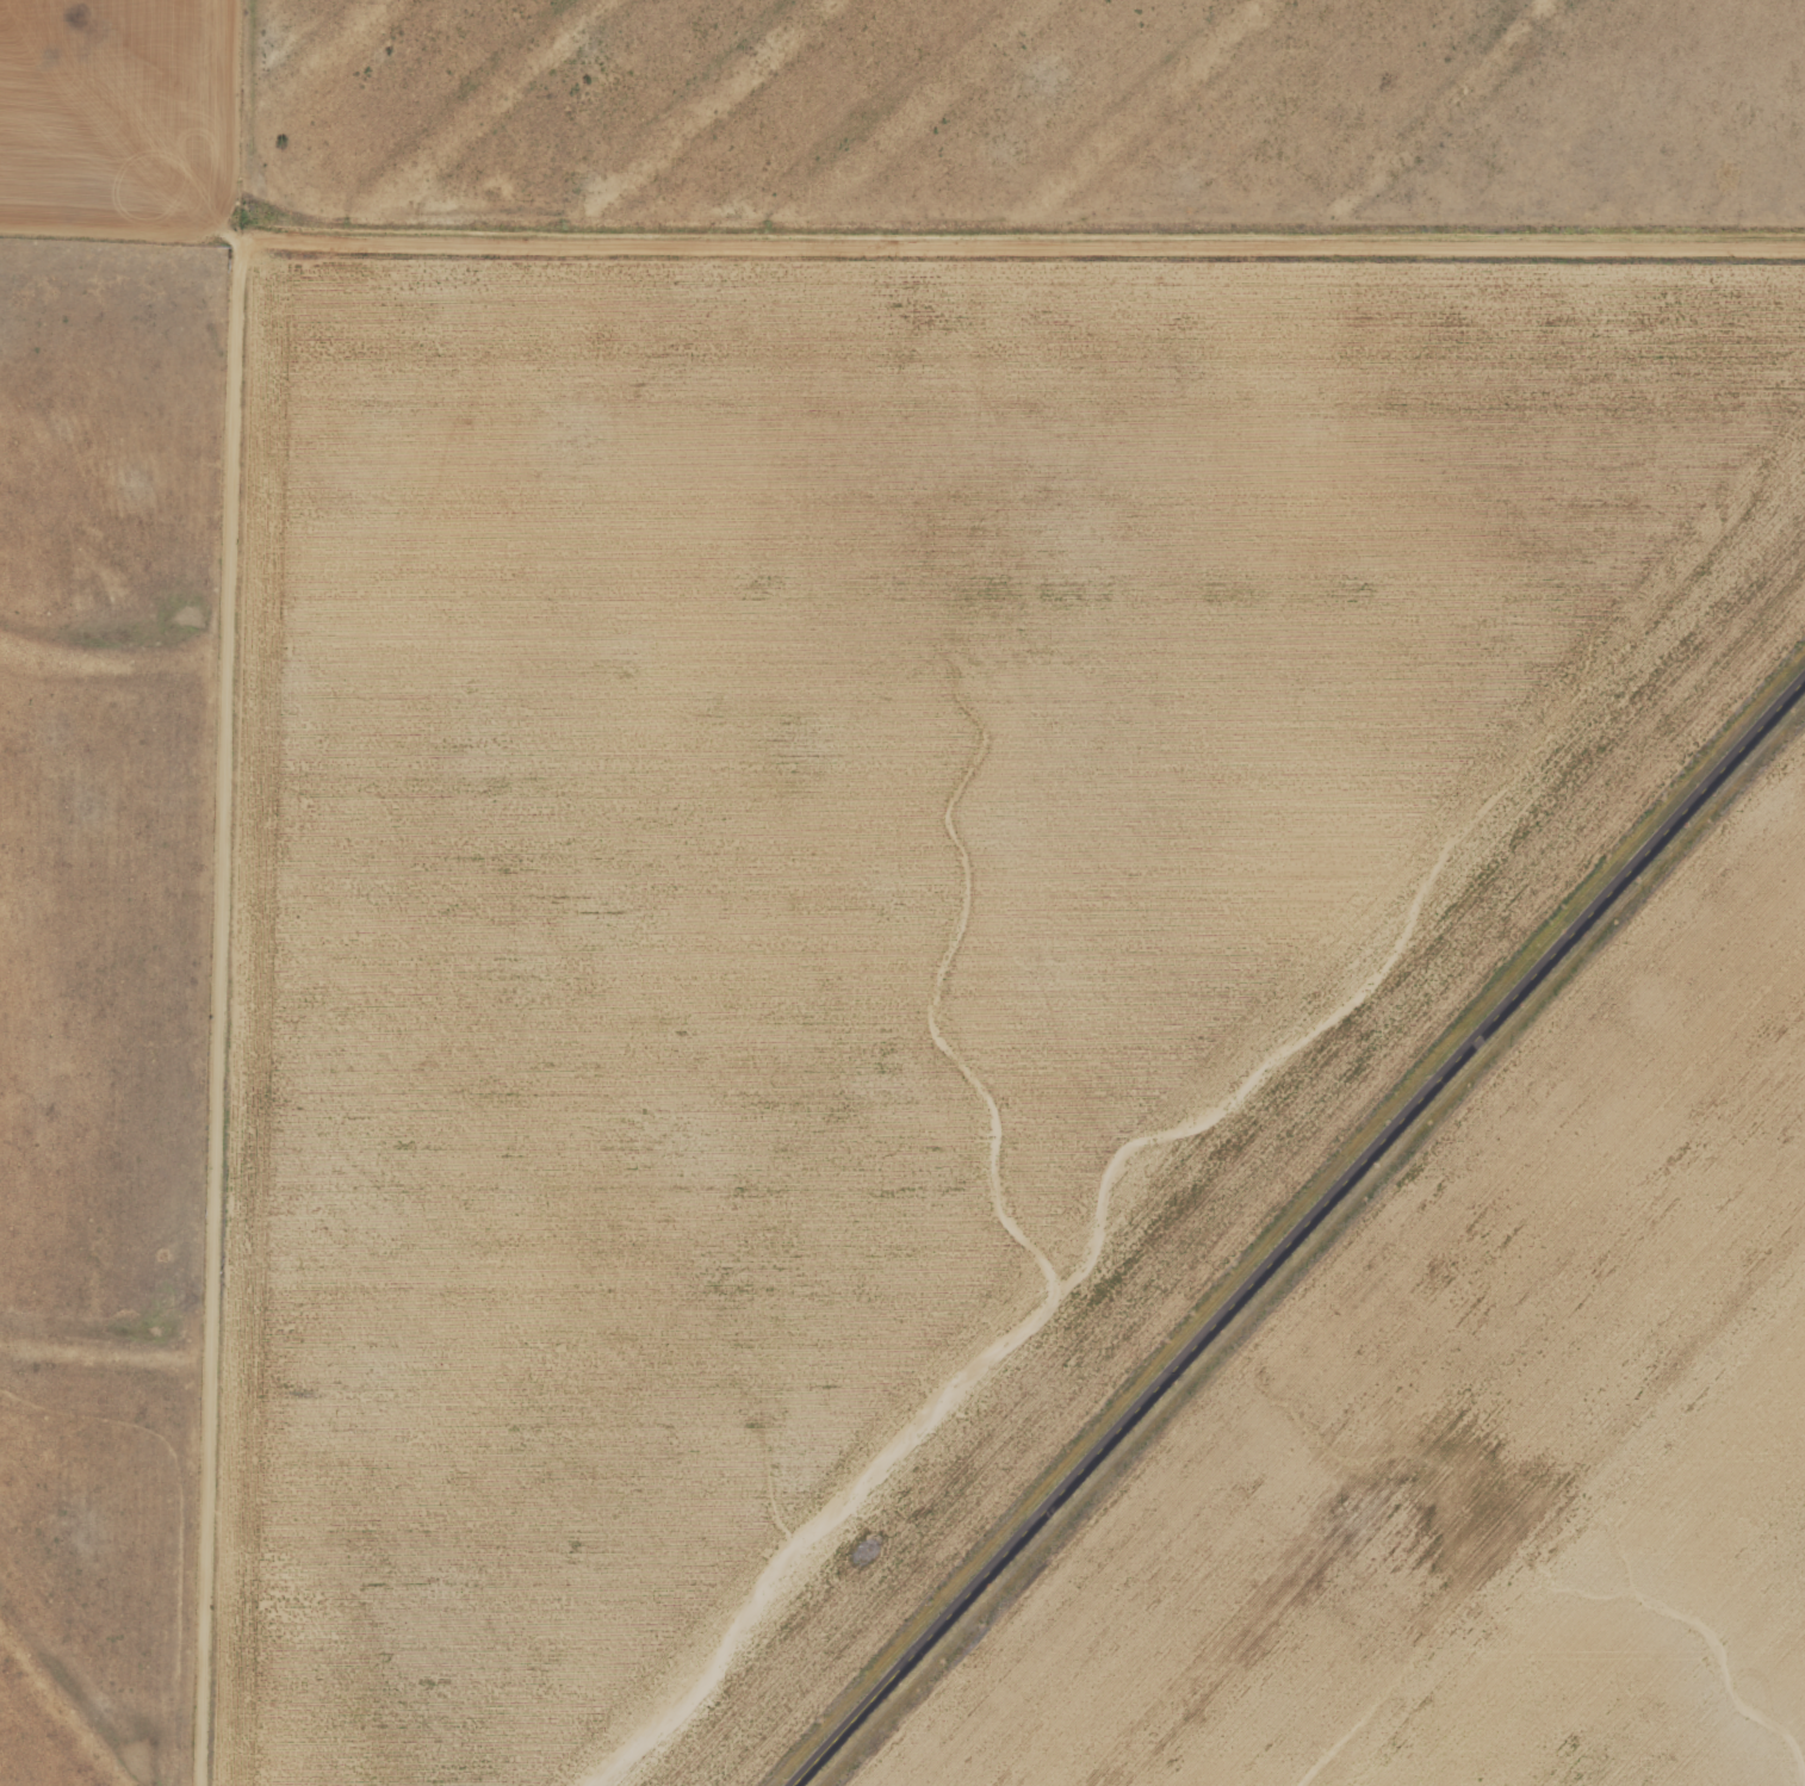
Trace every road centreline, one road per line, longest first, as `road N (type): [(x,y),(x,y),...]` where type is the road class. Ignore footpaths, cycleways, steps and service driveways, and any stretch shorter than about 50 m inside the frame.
road 1 (residential): [(209,1785),(242,341),(248,260),(259,241),(280,234),(1804,243)]
road 2 (secondary): [(800,1785),(1804,689)]
road 3 (residential): [(247,278),(27,290)]

